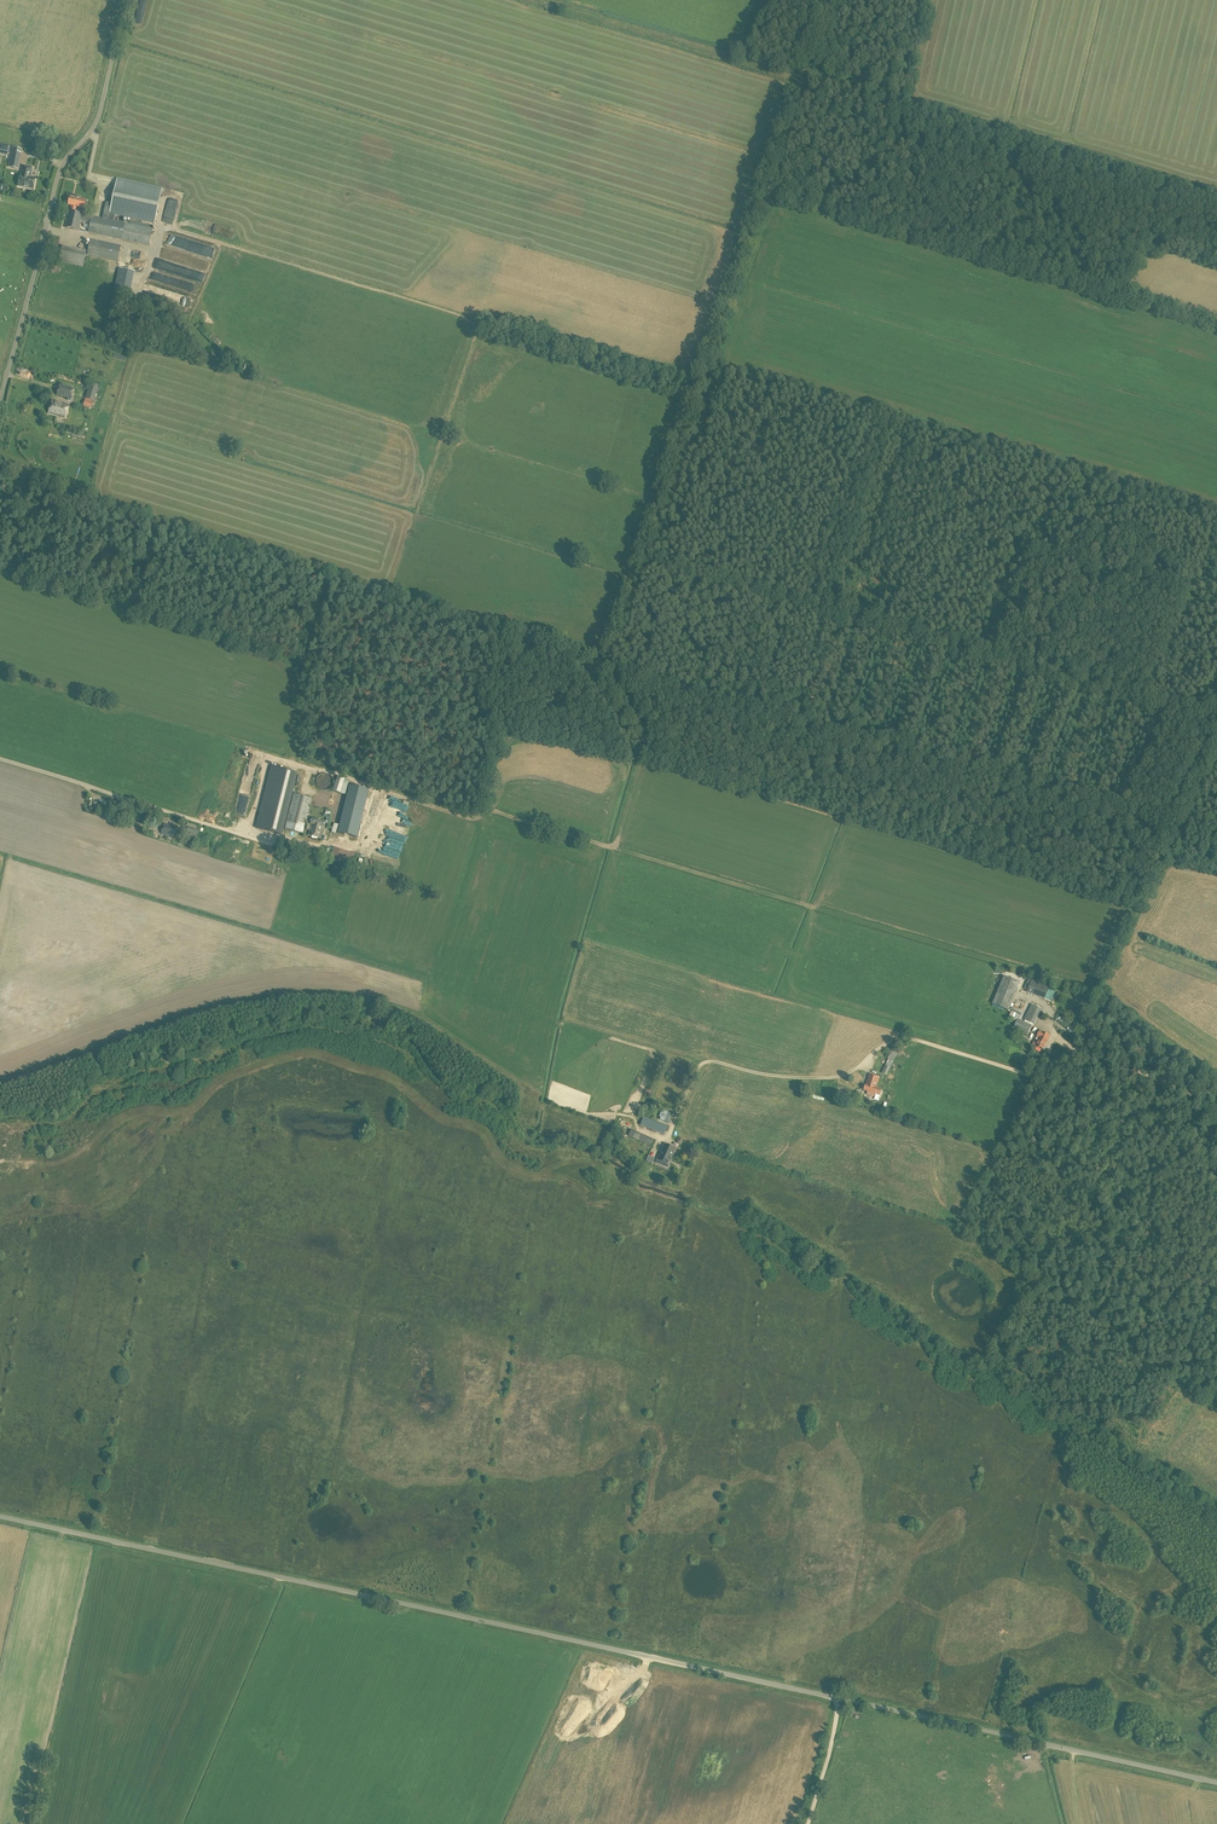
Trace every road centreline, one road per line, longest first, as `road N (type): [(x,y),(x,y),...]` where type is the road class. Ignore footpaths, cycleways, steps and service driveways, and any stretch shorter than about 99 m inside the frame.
road 1 (unclassified): [(1216,1783),(0,1516)]
road 2 (track): [(1216,1083),(1091,991),(614,849)]
road 3 (track): [(667,1139),(698,1067),(709,1061),(826,1078),(910,1038),(1087,1091),(1139,1076),(1192,1093),(1216,1092)]
road 4 (track): [(1216,700),(1207,719),(642,561)]
road 5 (track): [(764,188),(1216,326)]
road 6 (unclassified): [(0,400),(57,177),(96,123),(125,0)]
road 7 (track): [(800,80),(532,0)]
road 8 (track): [(727,305),(642,561)]
road 9 (track): [(0,759),(218,824)]
road 10 (track): [(1028,1276),(1216,1403)]
road 11 (track): [(602,666),(641,727),(643,752),(614,849)]
road 12 (track): [(1176,863),(1179,819),(1213,748),(1207,719)]
road 13 (track): [(614,849),(490,810)]
road 14 (track): [(846,1700),(809,1823)]
road 15 (track): [(764,188),(727,305)]

